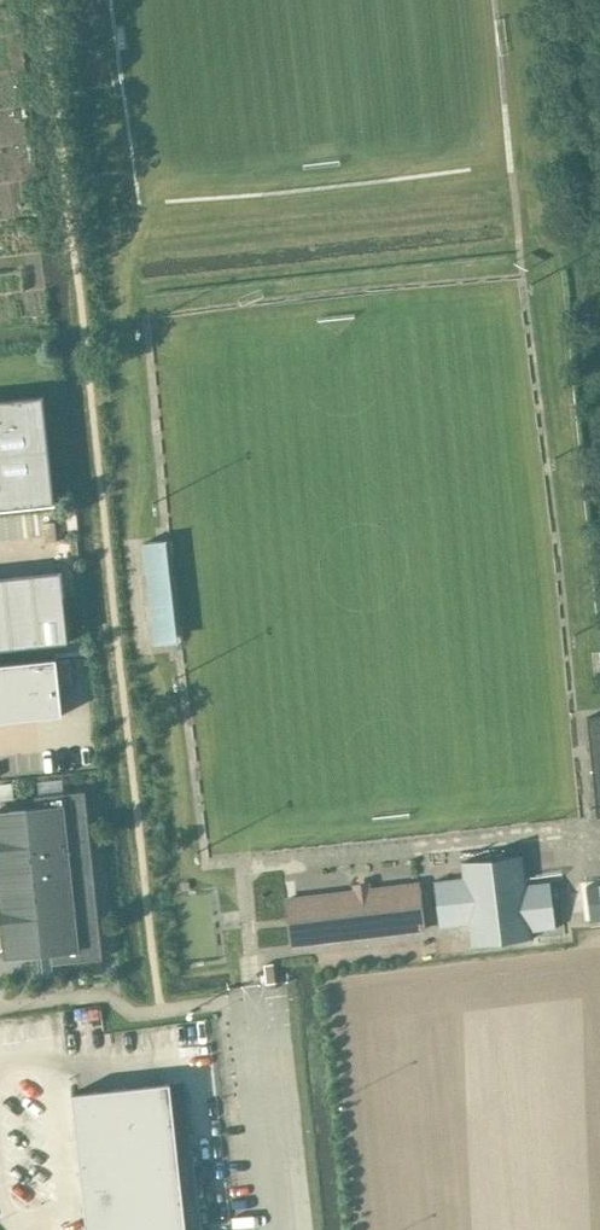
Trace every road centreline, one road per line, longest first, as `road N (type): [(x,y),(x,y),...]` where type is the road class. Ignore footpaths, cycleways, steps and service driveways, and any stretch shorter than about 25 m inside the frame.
road 1 (unclassified): [(257,998),(287,1229)]

